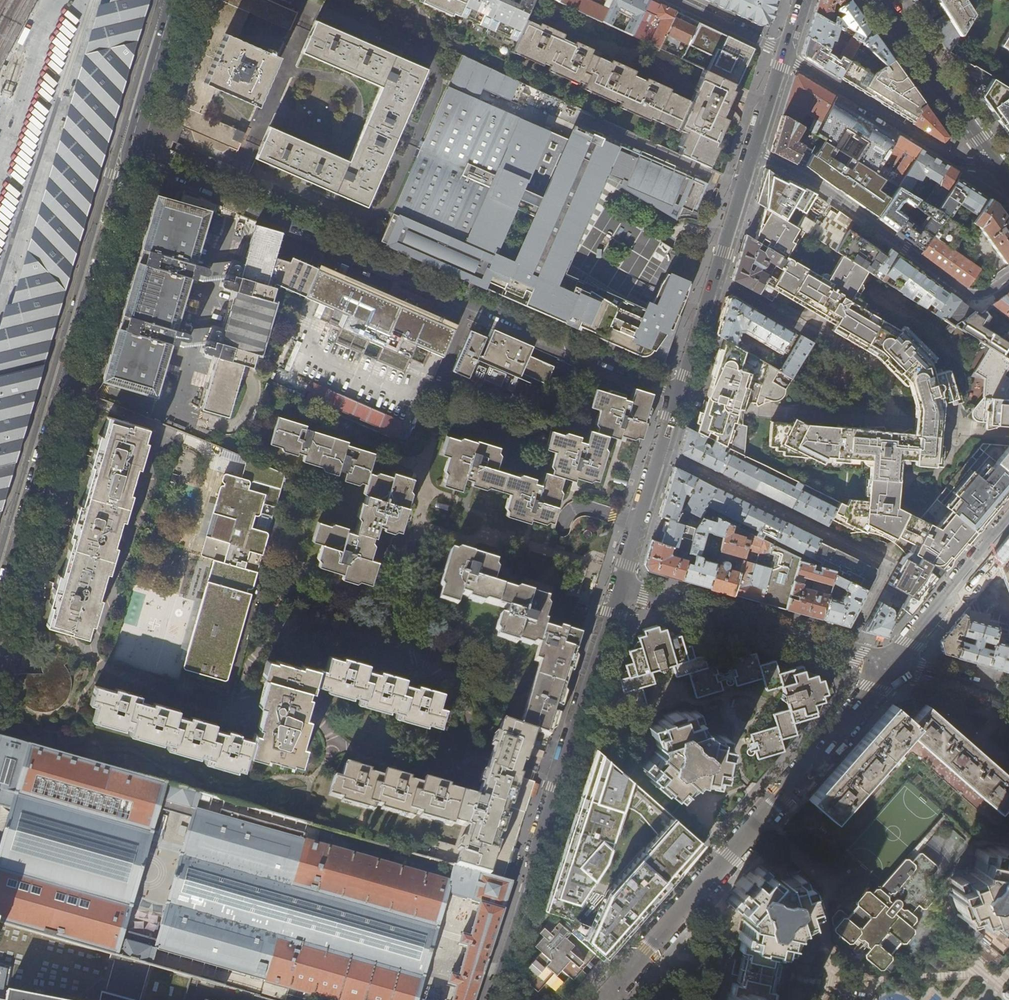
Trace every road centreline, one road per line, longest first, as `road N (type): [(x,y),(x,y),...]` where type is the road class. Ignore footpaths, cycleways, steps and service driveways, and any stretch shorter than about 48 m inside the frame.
road 1 (residential): [(678,393),(130,153)]
road 2 (tertiary): [(130,153),(0,601)]
road 3 (residential): [(603,999),(890,665)]
road 4 (tertiary): [(494,999),(620,587)]
road 5 (residential): [(660,451),(888,565),(841,651)]
road 6 (residential): [(1008,279),(987,293),(963,291),(823,187),(754,154)]
road 7 (tertiary): [(678,393),(754,154)]
road 8 (residential): [(784,55),(960,163),(995,162)]
road 9 (residential): [(841,651),(620,587)]
road 10 (secondary): [(877,0),(995,162)]
road 11 (residential): [(890,665),(1008,524)]
road 12 (tertiary): [(175,0),(130,153)]
road 13 (tertiary): [(620,587),(660,451)]
road 14 (residential): [(670,0),(784,55)]

